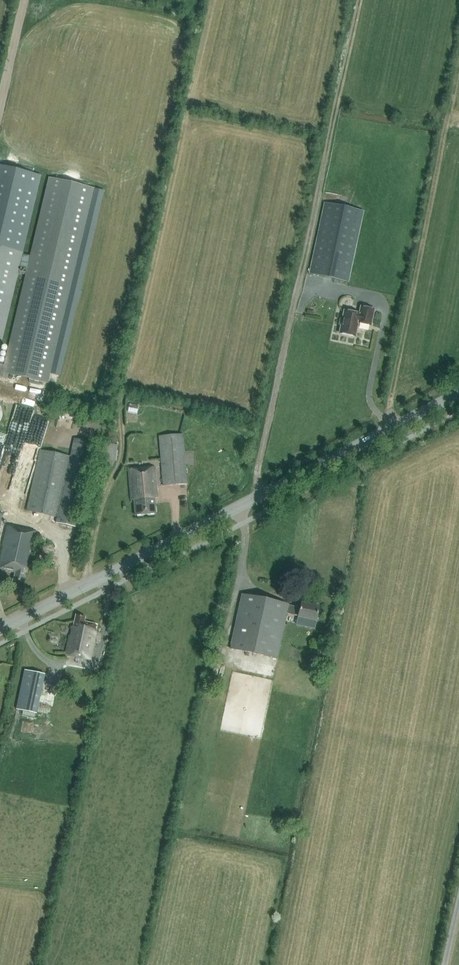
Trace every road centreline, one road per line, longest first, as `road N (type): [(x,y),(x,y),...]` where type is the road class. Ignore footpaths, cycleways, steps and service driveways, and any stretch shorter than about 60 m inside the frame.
road 1 (tertiary): [(0,628),(458,391)]

